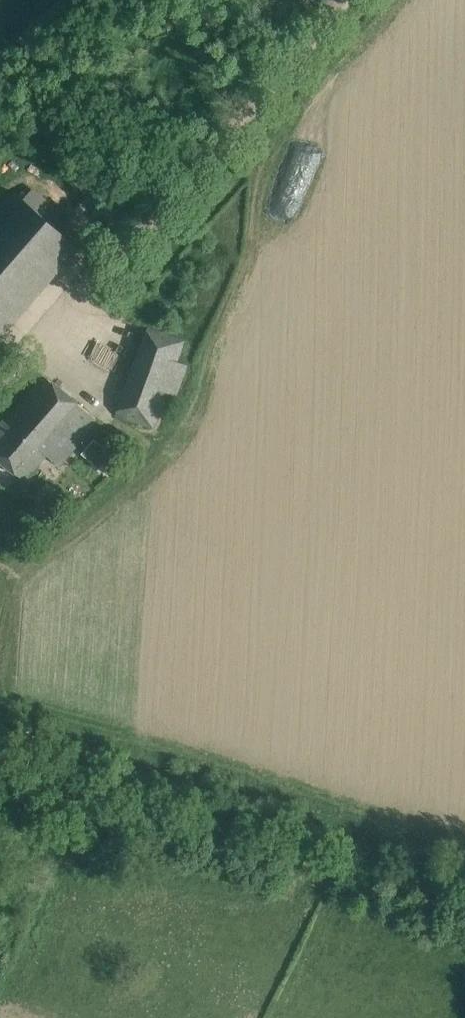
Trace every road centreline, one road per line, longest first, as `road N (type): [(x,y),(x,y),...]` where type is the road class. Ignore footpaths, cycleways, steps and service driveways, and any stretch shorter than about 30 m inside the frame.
road 1 (track): [(0,402),(85,318),(344,0)]

